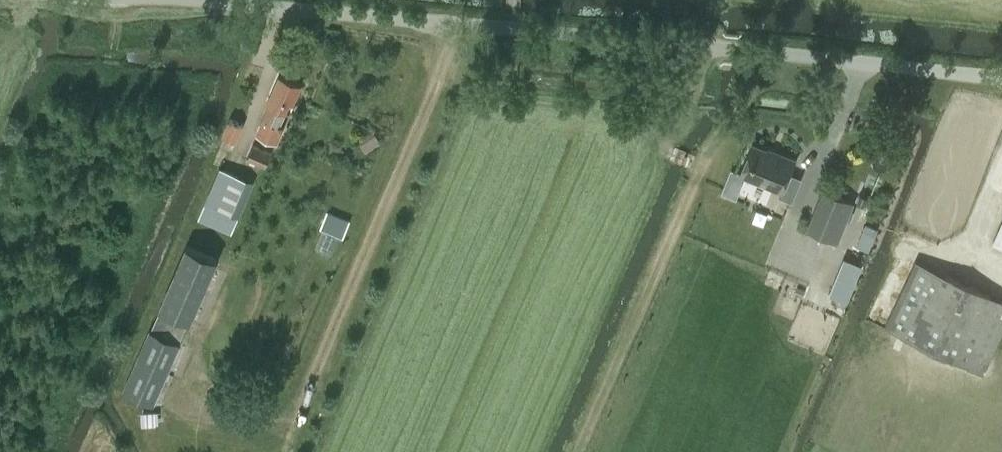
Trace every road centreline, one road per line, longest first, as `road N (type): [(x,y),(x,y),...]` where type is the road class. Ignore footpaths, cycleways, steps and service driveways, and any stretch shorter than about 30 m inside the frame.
road 1 (unclassified): [(1001,73),(685,36),(463,26),(251,0)]

